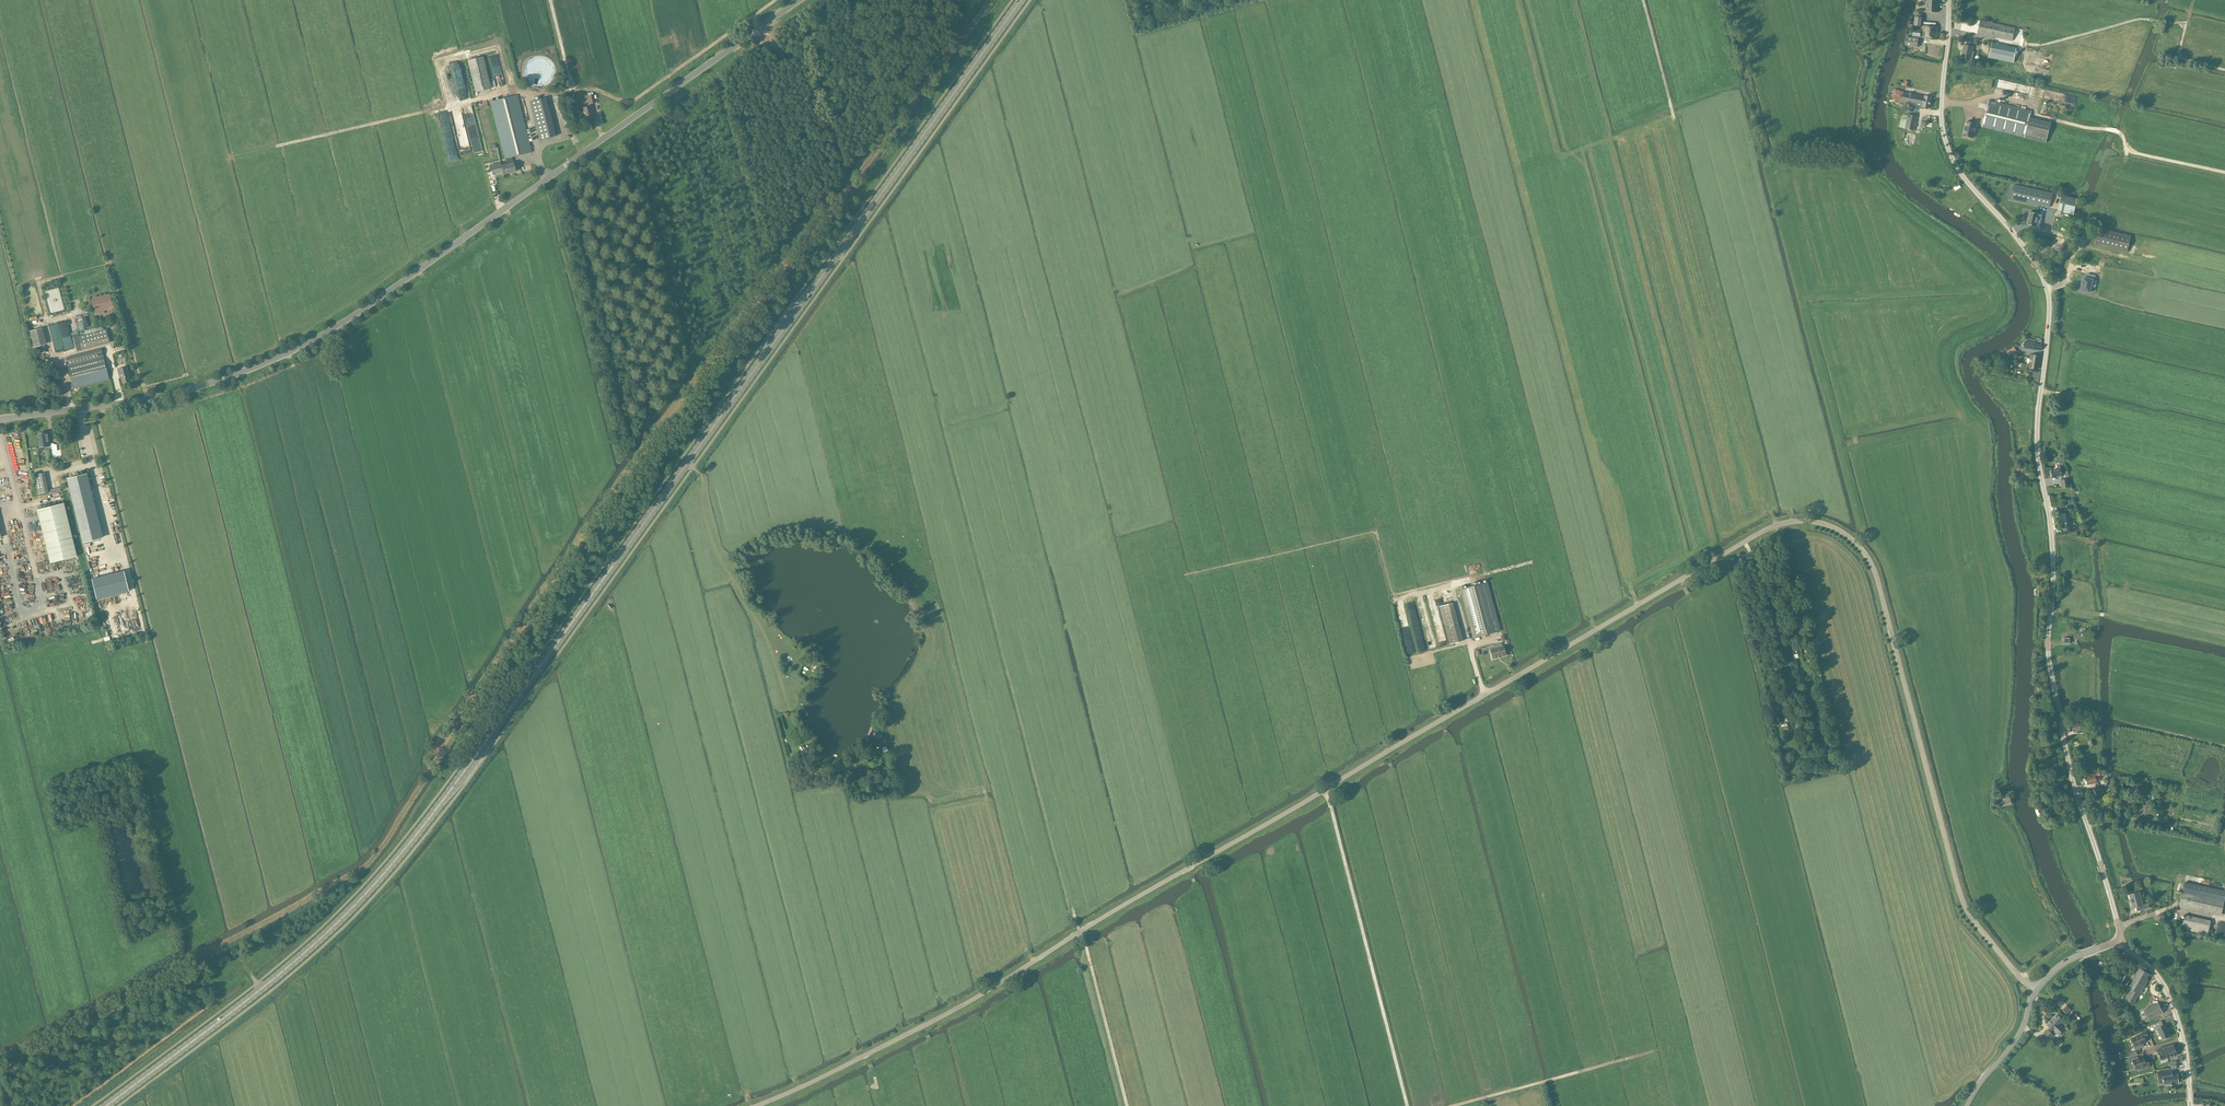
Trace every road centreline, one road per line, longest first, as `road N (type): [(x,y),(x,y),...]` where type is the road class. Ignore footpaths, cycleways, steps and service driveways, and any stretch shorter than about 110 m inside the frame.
road 1 (unclassified): [(2033,988),(1961,897),(1873,567),(1845,535),(1803,521),(1760,532),(967,1003),(757,1105)]
road 2 (primary): [(106,1105),(286,970),(381,877),(1022,0)]
road 3 (unclassified): [(2122,942),(2077,795),(2047,654),(2054,571),(2036,423),(2049,300),(2034,263),(1964,179),(1946,142),(1949,0)]
road 4 (tertiary): [(0,419),(194,388),(328,332),(800,0)]
road 5 (track): [(1408,1105),(1324,790)]
road 6 (track): [(792,715),(765,637),(717,552),(702,477),(687,463)]
road 7 (track): [(482,99),(223,159)]
road 8 (track): [(548,93),(592,89),(631,105),(776,0)]
road 9 (track): [(2224,70),(2177,58),(2180,23),(2137,19),(2025,45)]
road 10 (track): [(2224,173),(2127,150),(2118,132),(2035,116),(2033,105)]
road 11 (track): [(1450,1105),(1655,1051)]
road 12 (unclassified): [(2190,1105),(2179,1019),(2157,973),(2122,942)]
road 13 (track): [(1127,1105),(1080,930)]
road 14 (track): [(1764,154),(1725,0)]
road 15 (unclassified): [(1966,1105),(2023,1029),(2033,988)]
road 16 (track): [(1674,118),(1643,0)]

